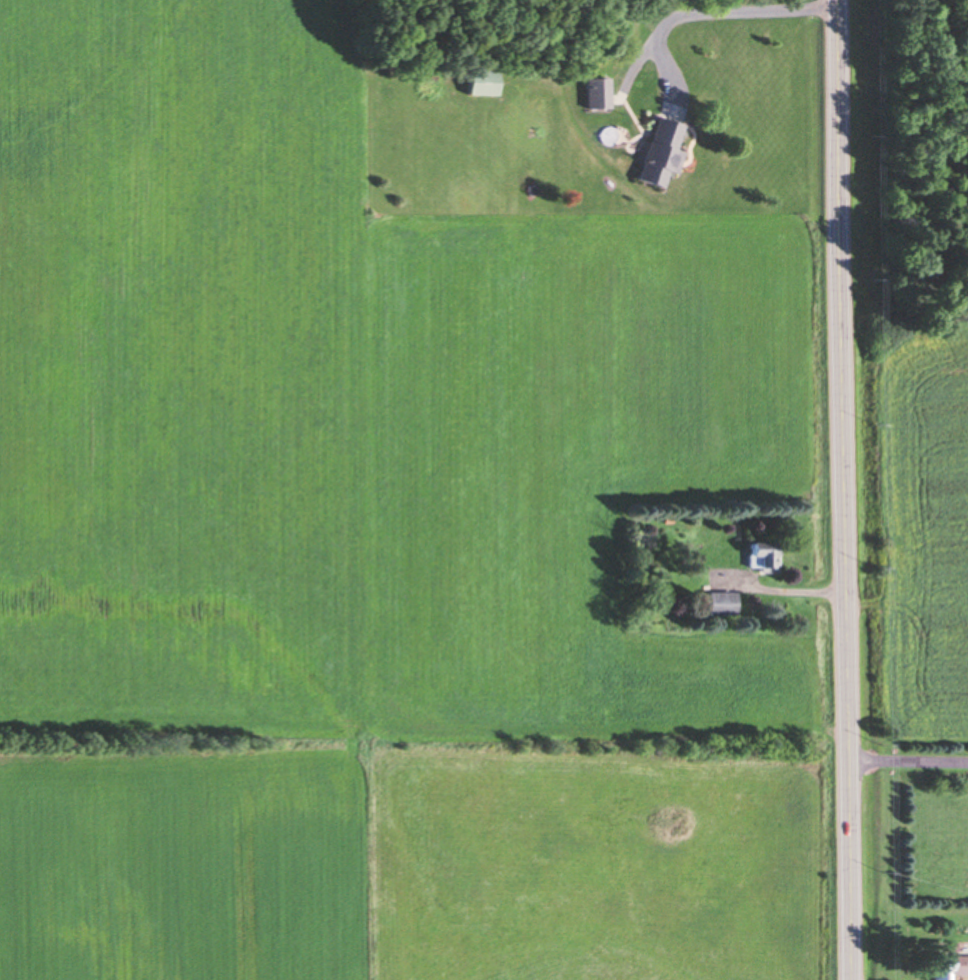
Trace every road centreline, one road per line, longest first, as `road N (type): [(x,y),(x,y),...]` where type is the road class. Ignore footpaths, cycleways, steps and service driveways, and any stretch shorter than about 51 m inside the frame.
road 1 (primary): [(847,979),(835,0)]

